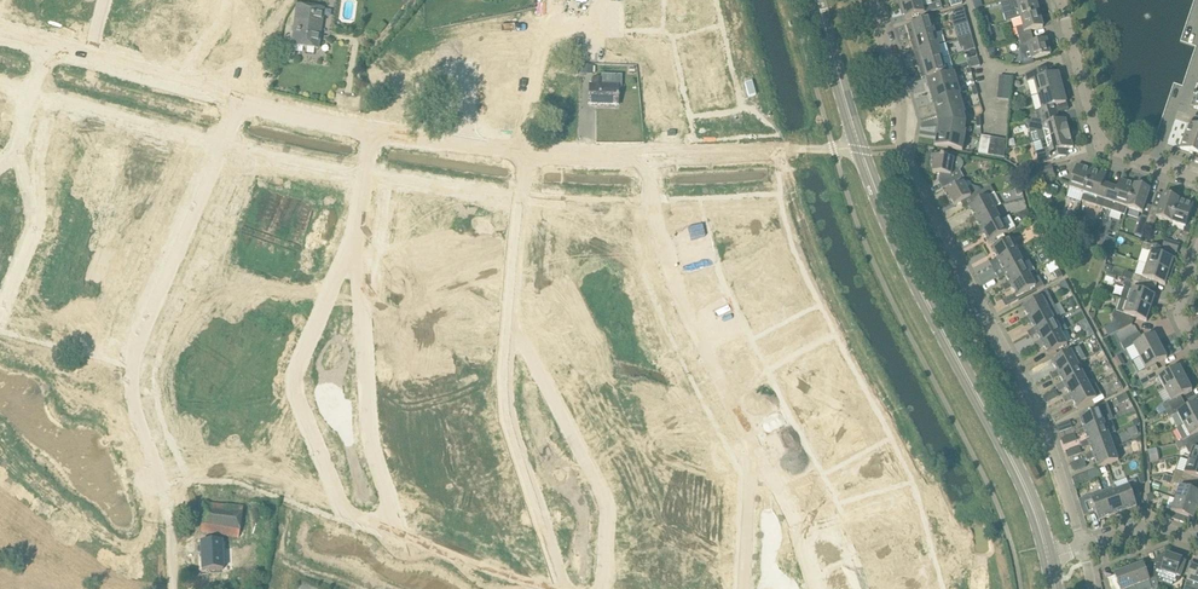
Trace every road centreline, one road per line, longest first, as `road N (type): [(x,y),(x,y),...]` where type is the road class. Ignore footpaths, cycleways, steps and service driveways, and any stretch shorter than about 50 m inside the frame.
road 1 (residential): [(356,247),(366,433),(393,528),(341,512),(295,385),(345,259)]
road 2 (residential): [(1084,547),(1034,405),(901,151),(901,96),(873,0)]
road 3 (unknown): [(785,148),(789,190),(816,264),(920,461),(963,564)]
road 4 (tertiary): [(1049,558),(1028,493),(912,271),(862,149)]
road 5 (residential): [(165,484),(139,374),(249,94)]
road 6 (unclassified): [(644,147),(670,280),(757,460)]
road 7 (residential): [(602,588),(604,499),(512,331)]
road 8 (residential): [(512,331),(505,356),(511,436),(563,588)]
road 9 (unclassified): [(862,149),(644,147)]
road 10 (residential): [(1060,0),(1097,136),(1107,147),(1154,164)]
road 11 (residential): [(512,331),(527,145)]
road 12 (residential): [(13,154),(33,235),(0,320)]
road 13 (unclassified): [(85,52),(249,94)]
road 14 (unclassified): [(527,145),(376,122)]
road 15 (tertiary): [(862,149),(820,11)]
road 16 (unclassified): [(743,588),(749,474),(757,460)]
road 17 (unclassified): [(376,122),(249,94)]
road 18 (residential): [(376,122),(356,247)]

